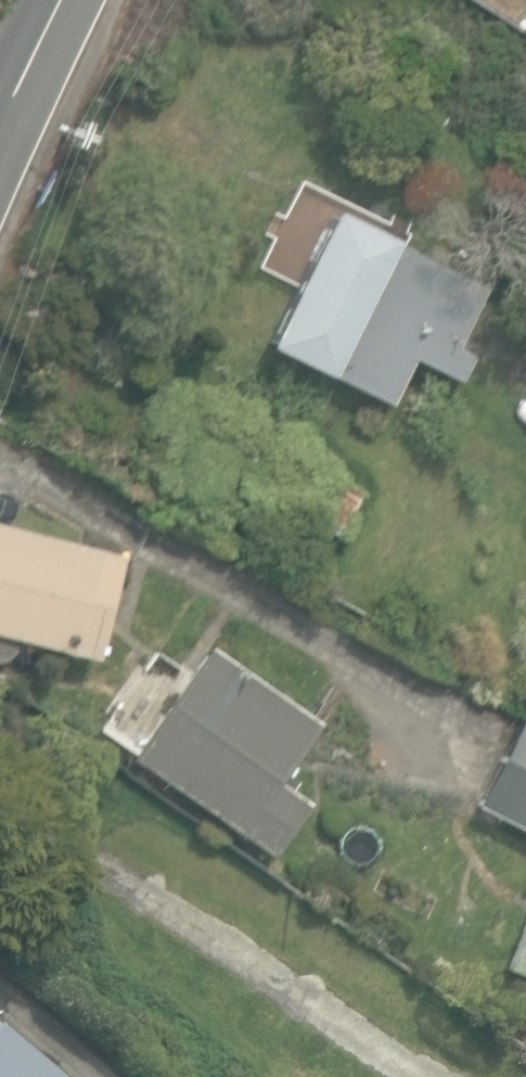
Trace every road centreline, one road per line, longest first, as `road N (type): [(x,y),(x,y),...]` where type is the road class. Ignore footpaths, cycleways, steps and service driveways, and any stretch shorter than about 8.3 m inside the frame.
road 1 (tertiary): [(60,0),(0,120)]

